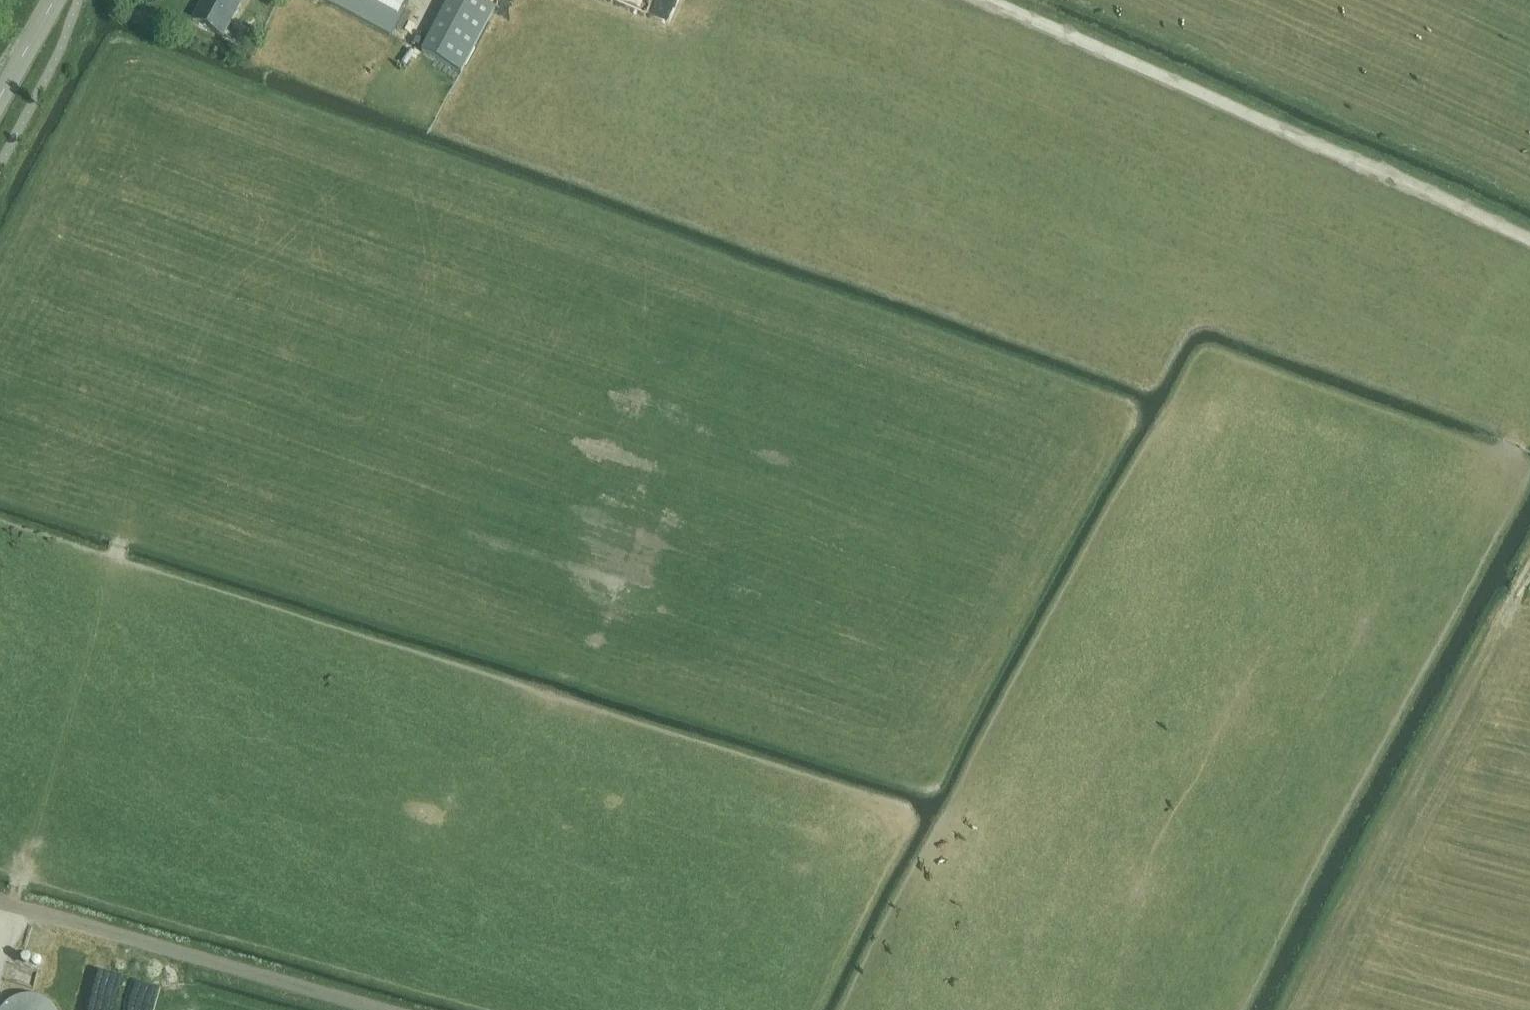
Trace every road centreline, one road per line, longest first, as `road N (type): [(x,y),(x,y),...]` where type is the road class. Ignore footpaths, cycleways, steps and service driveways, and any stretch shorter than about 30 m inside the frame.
road 1 (track): [(1529,239),(984,0)]
road 2 (track): [(388,1009),(0,902)]

